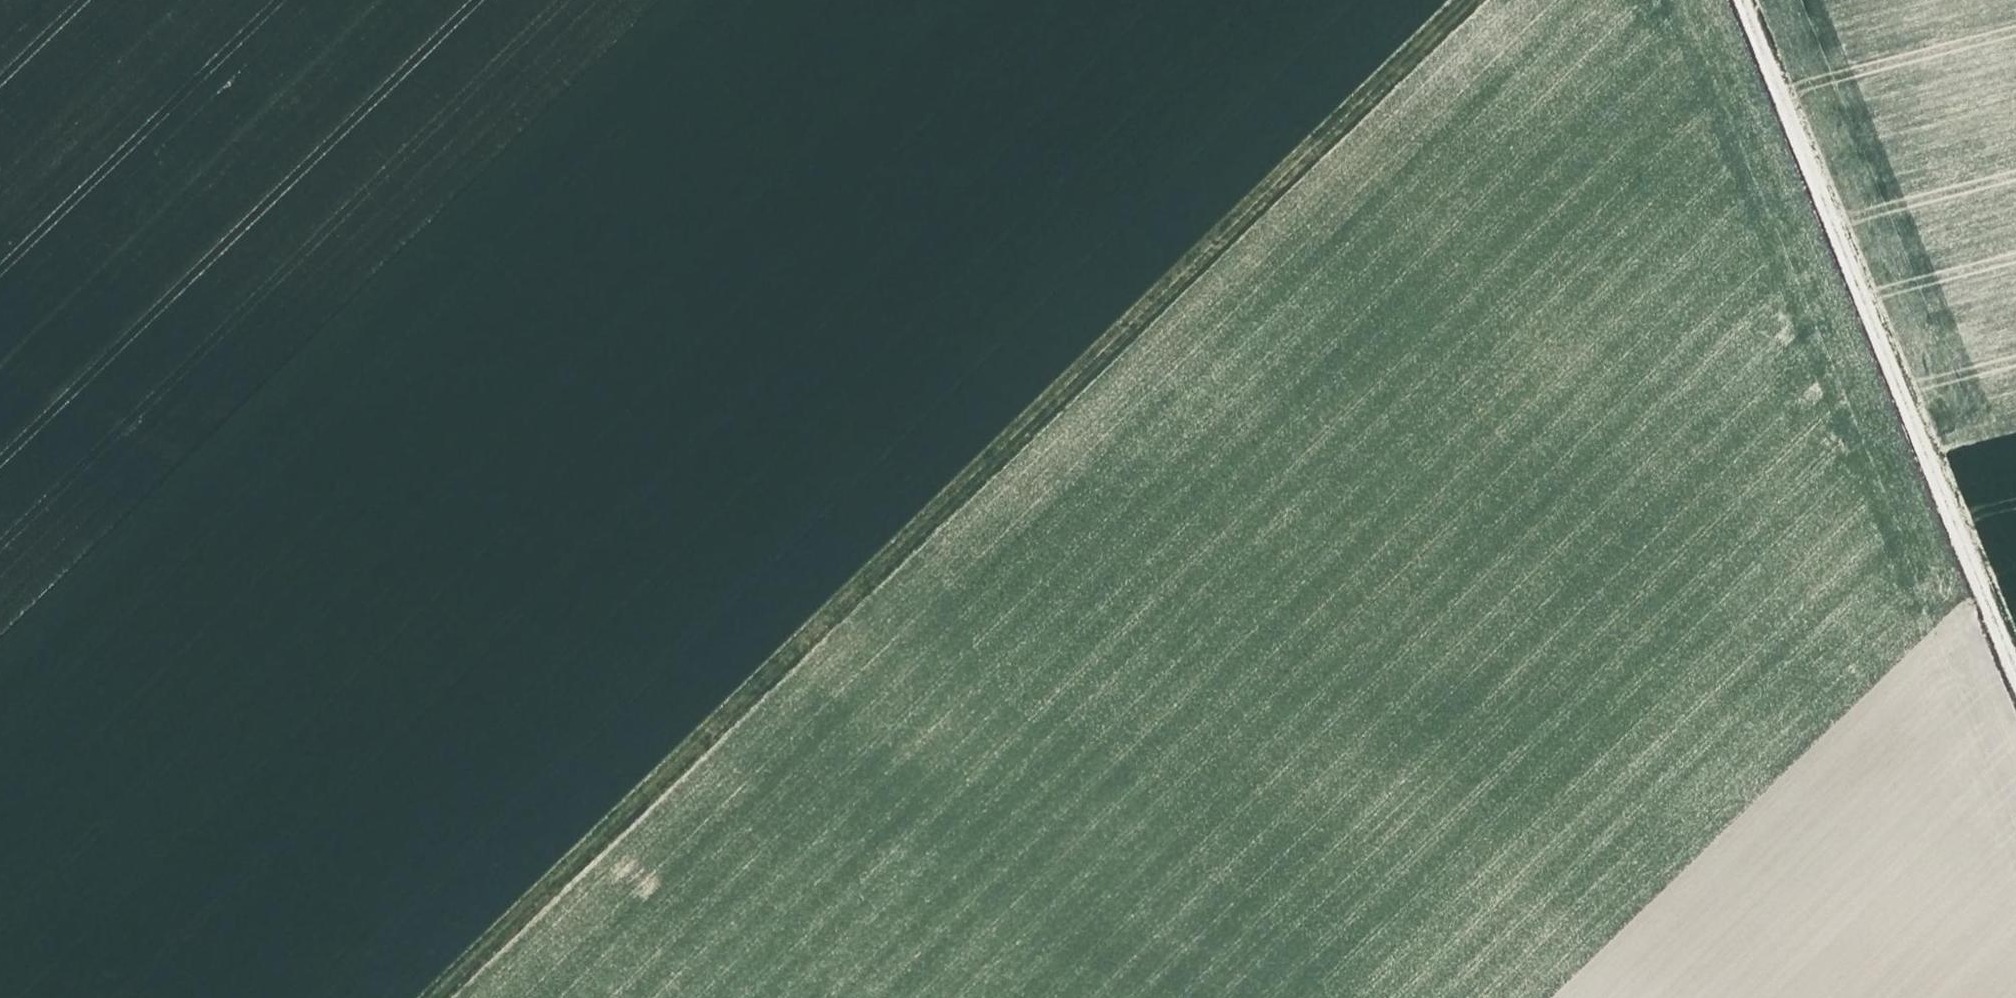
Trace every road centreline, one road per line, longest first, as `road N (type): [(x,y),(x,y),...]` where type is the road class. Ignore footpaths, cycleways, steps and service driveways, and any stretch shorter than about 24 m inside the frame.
road 1 (track): [(431,997),(1463,0)]
road 2 (track): [(2015,674),(1739,0)]

